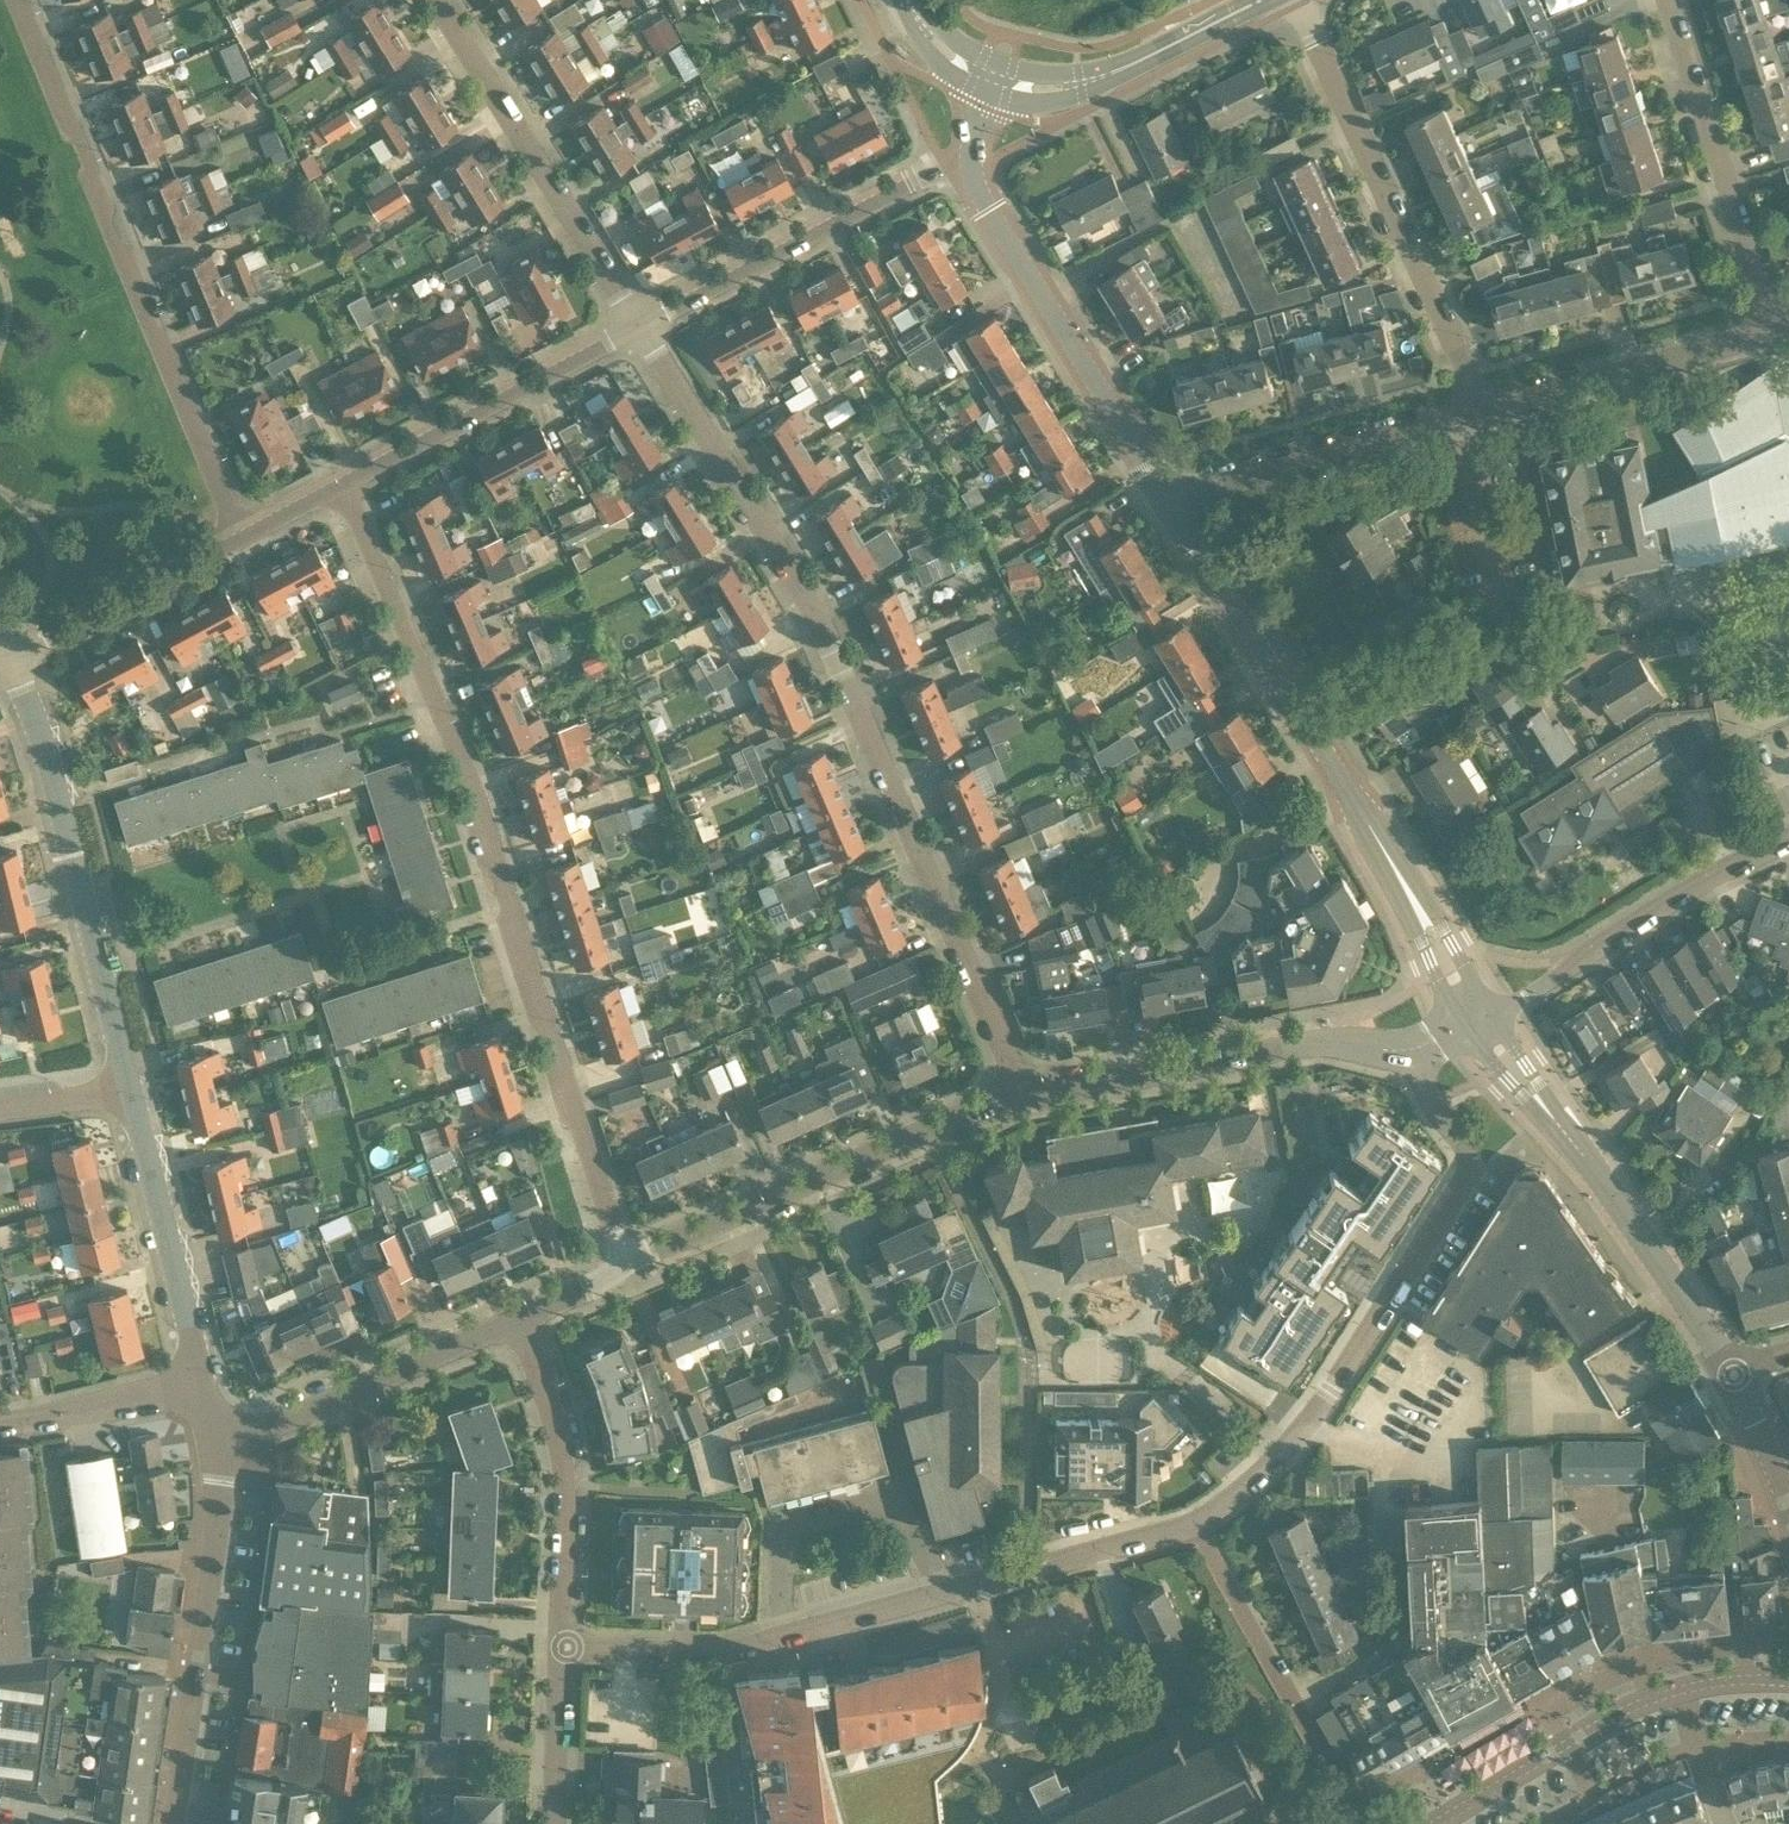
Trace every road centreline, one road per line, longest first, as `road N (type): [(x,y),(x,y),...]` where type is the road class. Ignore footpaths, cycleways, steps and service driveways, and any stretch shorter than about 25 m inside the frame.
road 1 (residential): [(1016,1096),(1008,1059),(835,664),(790,571),(638,325)]
road 2 (residential): [(627,1265),(473,787),(341,484)]
road 3 (residential): [(1481,1023),(1166,497)]
road 4 (residential): [(1409,1051),(1461,1139),(1469,1175),(1309,1421),(1195,1523)]
road 5 (residential): [(241,538),(16,0)]
road 6 (residential): [(133,1093),(59,801),(33,713),(4,653)]
road 7 (residential): [(1477,409),(1298,0)]
road 8 (residential): [(1733,1376),(1481,1023)]
road 9 (residential): [(1016,1096),(627,1265)]
road 10 (residential): [(1016,1096),(1322,1040),(1409,1051)]
road 11 (residential): [(1166,497),(979,195),(970,160)]
road 12 (residential): [(173,1823),(215,1537),(215,1438)]
road 13 (residential): [(1788,1680),(1735,1680),(1652,1699),(1436,1823)]
road 14 (residential): [(638,325),(438,0)]
road 15 (residential): [(638,325),(970,160)]
road 16 (residential): [(1481,1023),(1663,906),(1788,843)]
road 17 (residential): [(1778,327),(1671,0)]
road 18 (residential): [(341,484),(638,325)]
road 19 (residential): [(562,1647),(564,1479),(517,1319)]
road 20 (residential): [(517,1319),(262,1431),(215,1438)]
road 21 (residential): [(1477,409),(1166,497)]
road 22 (residential): [(775,1640),(783,1550),(808,1519),(860,1506),(900,1510),(947,1591)]
road 23 (residential): [(1778,327),(1477,409)]
road 24 (residential): [(201,1386),(133,1093)]
road 25 (tertiary): [(992,77),(1040,89),(1080,83),(1260,0)]
road 26 (residential): [(1329,1762),(1195,1523)]
road 27 (residential): [(4,653),(241,538)]
road 28 (residential): [(1195,1523),(947,1591)]
road 29 (residential): [(775,1640),(730,1651),(562,1647)]
road 30 (residential): [(0,1422),(201,1386)]
road 31 (residential): [(947,1591),(775,1640)]
road 32 (residential): [(552,1823),(562,1647)]
road 33 (residential): [(1788,1502),(1733,1376)]
road 34 (residential): [(0,1108),(133,1093)]
road 35 (residential): [(627,1265),(517,1319)]

